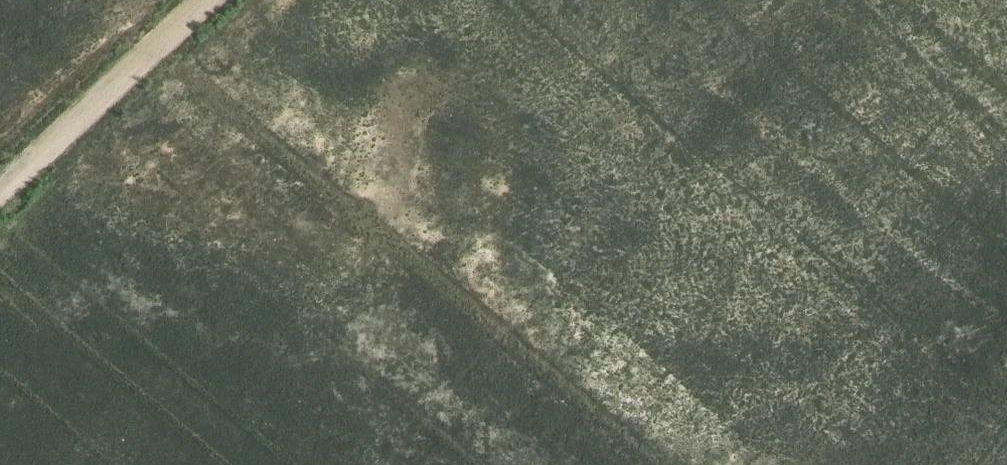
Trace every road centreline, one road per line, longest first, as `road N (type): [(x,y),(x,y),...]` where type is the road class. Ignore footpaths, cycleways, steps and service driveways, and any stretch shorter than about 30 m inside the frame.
road 1 (track): [(0,191),(203,0)]

